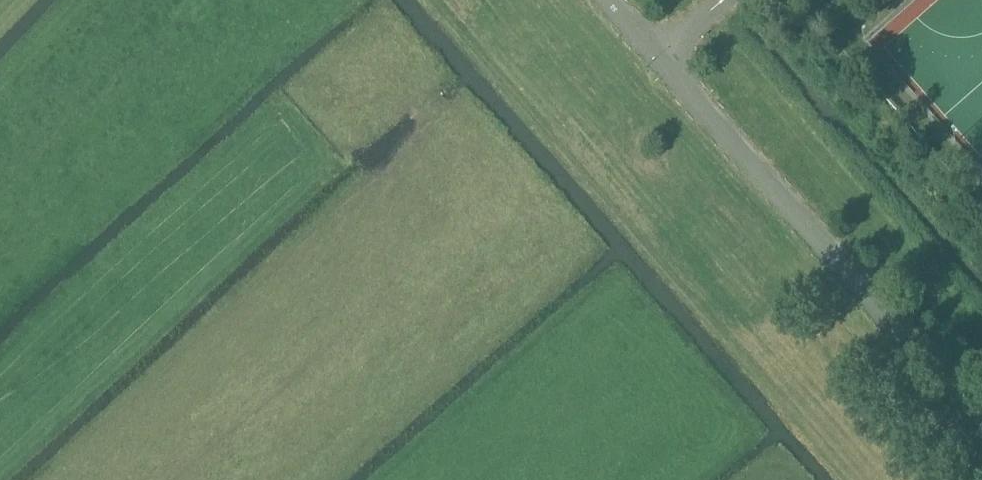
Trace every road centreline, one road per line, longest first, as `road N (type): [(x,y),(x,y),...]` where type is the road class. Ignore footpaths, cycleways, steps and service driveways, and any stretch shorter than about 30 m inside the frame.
road 1 (unclassified): [(612,0),(981,425)]

